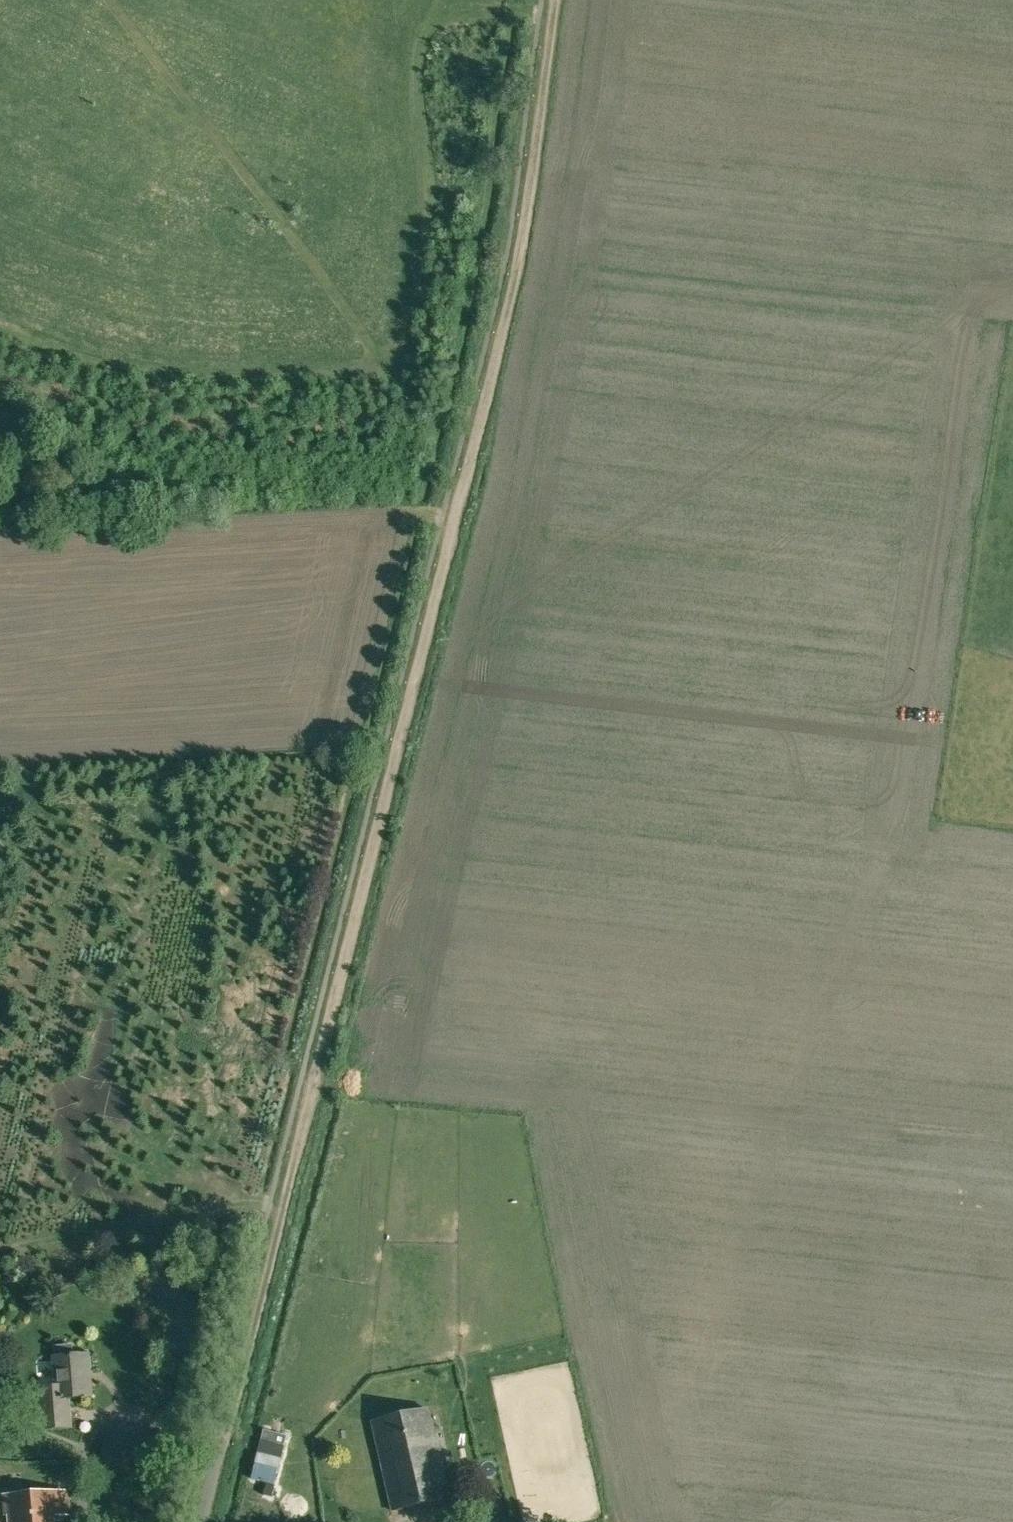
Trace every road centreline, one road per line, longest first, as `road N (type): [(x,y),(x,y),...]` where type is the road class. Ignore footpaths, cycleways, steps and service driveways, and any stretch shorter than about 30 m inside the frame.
road 1 (track): [(220,1445),(501,348),(554,0)]

